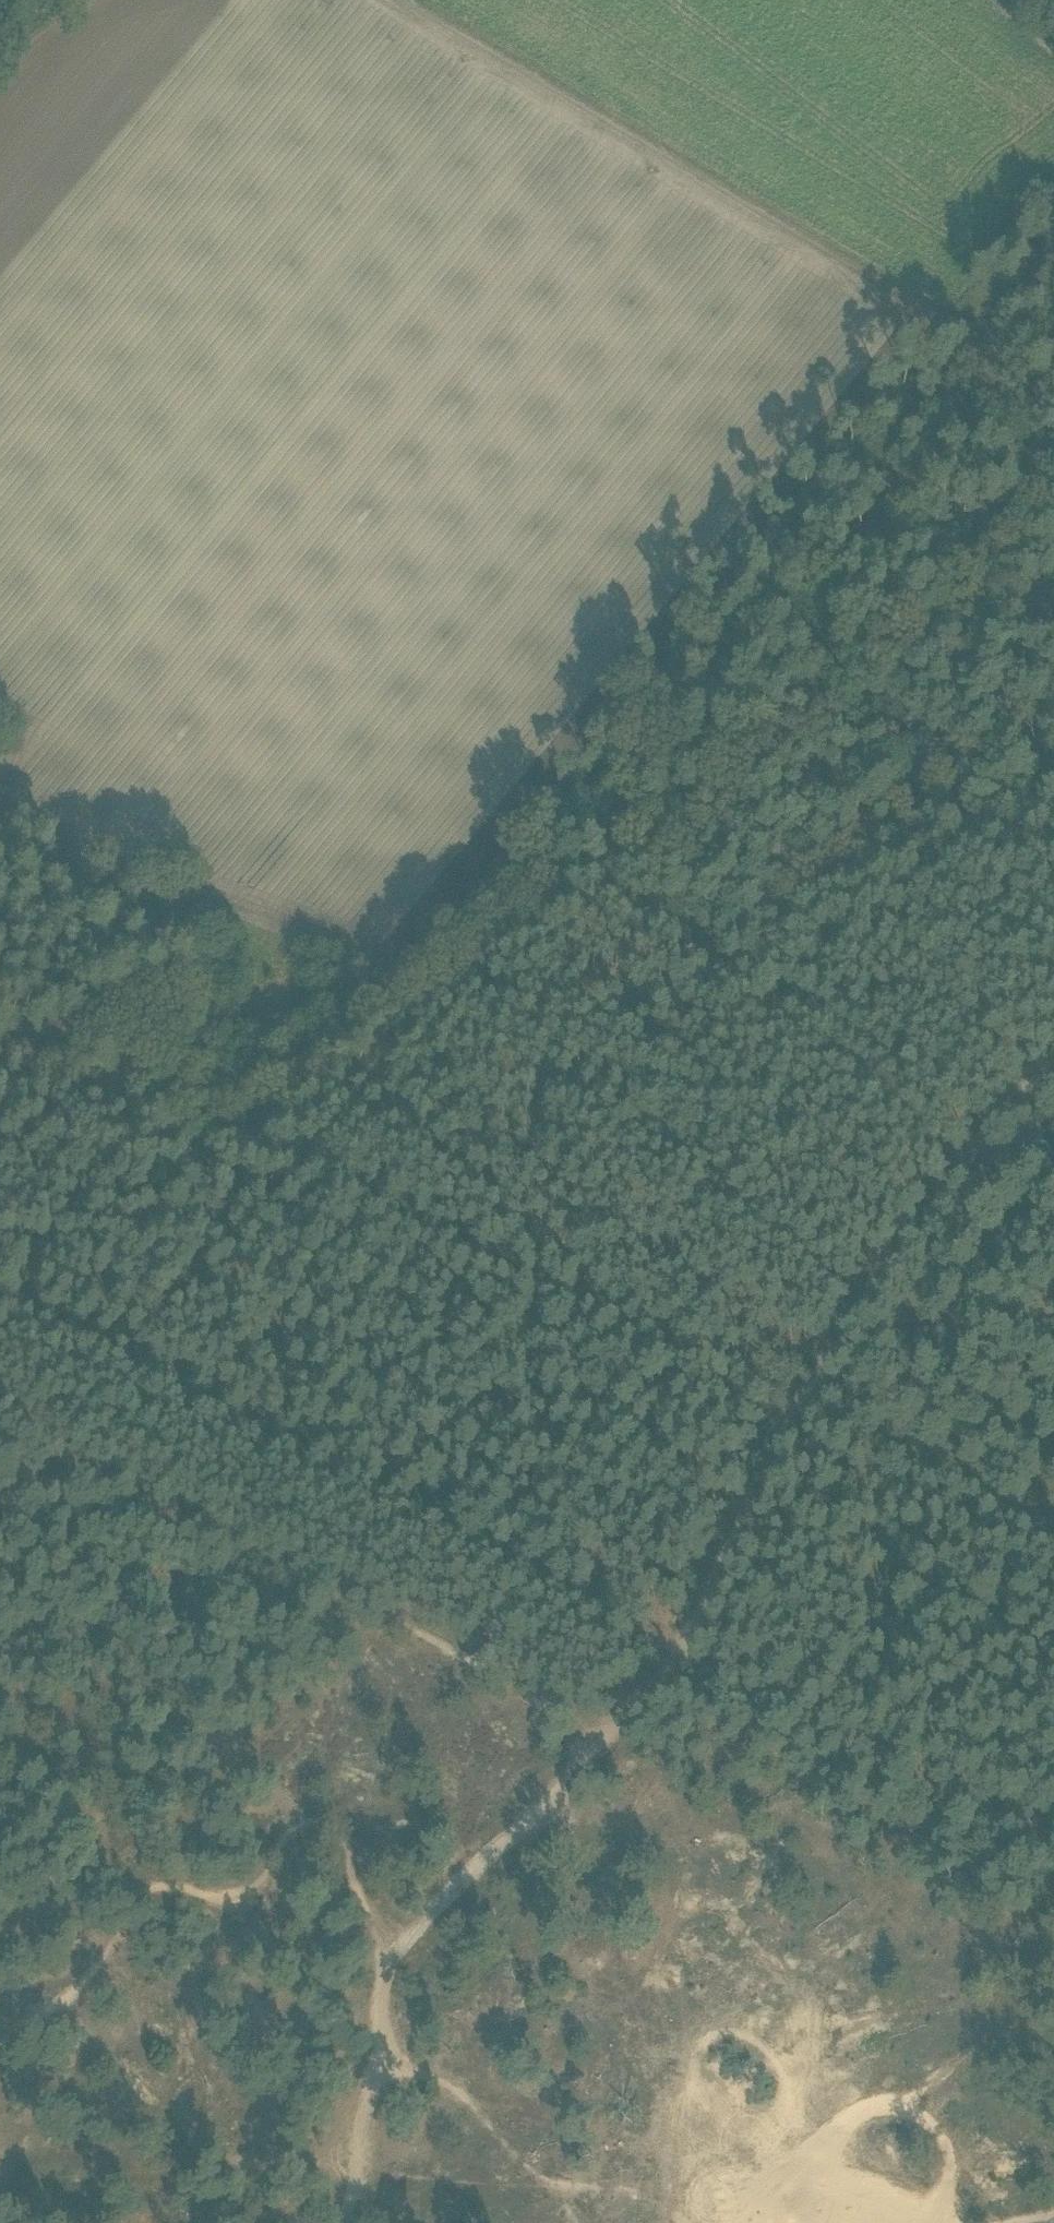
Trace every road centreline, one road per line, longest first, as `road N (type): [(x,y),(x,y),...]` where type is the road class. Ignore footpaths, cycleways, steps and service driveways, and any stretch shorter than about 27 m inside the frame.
road 1 (track): [(671,1649),(0,1314)]
road 2 (track): [(671,1649),(382,1990),(339,2222)]
road 3 (track): [(599,1734),(0,1419)]
road 4 (track): [(413,0),(643,169),(860,294),(963,341)]
road 5 (track): [(1053,1537),(792,1410),(671,1649)]
road 6 (track): [(1053,1850),(671,1649)]
road 7 (track): [(1053,1077),(1003,1110),(917,1200),(821,1343),(792,1410)]
road 8 (track): [(1053,2160),(861,2222)]
road 9 (track): [(963,341),(1053,227)]

